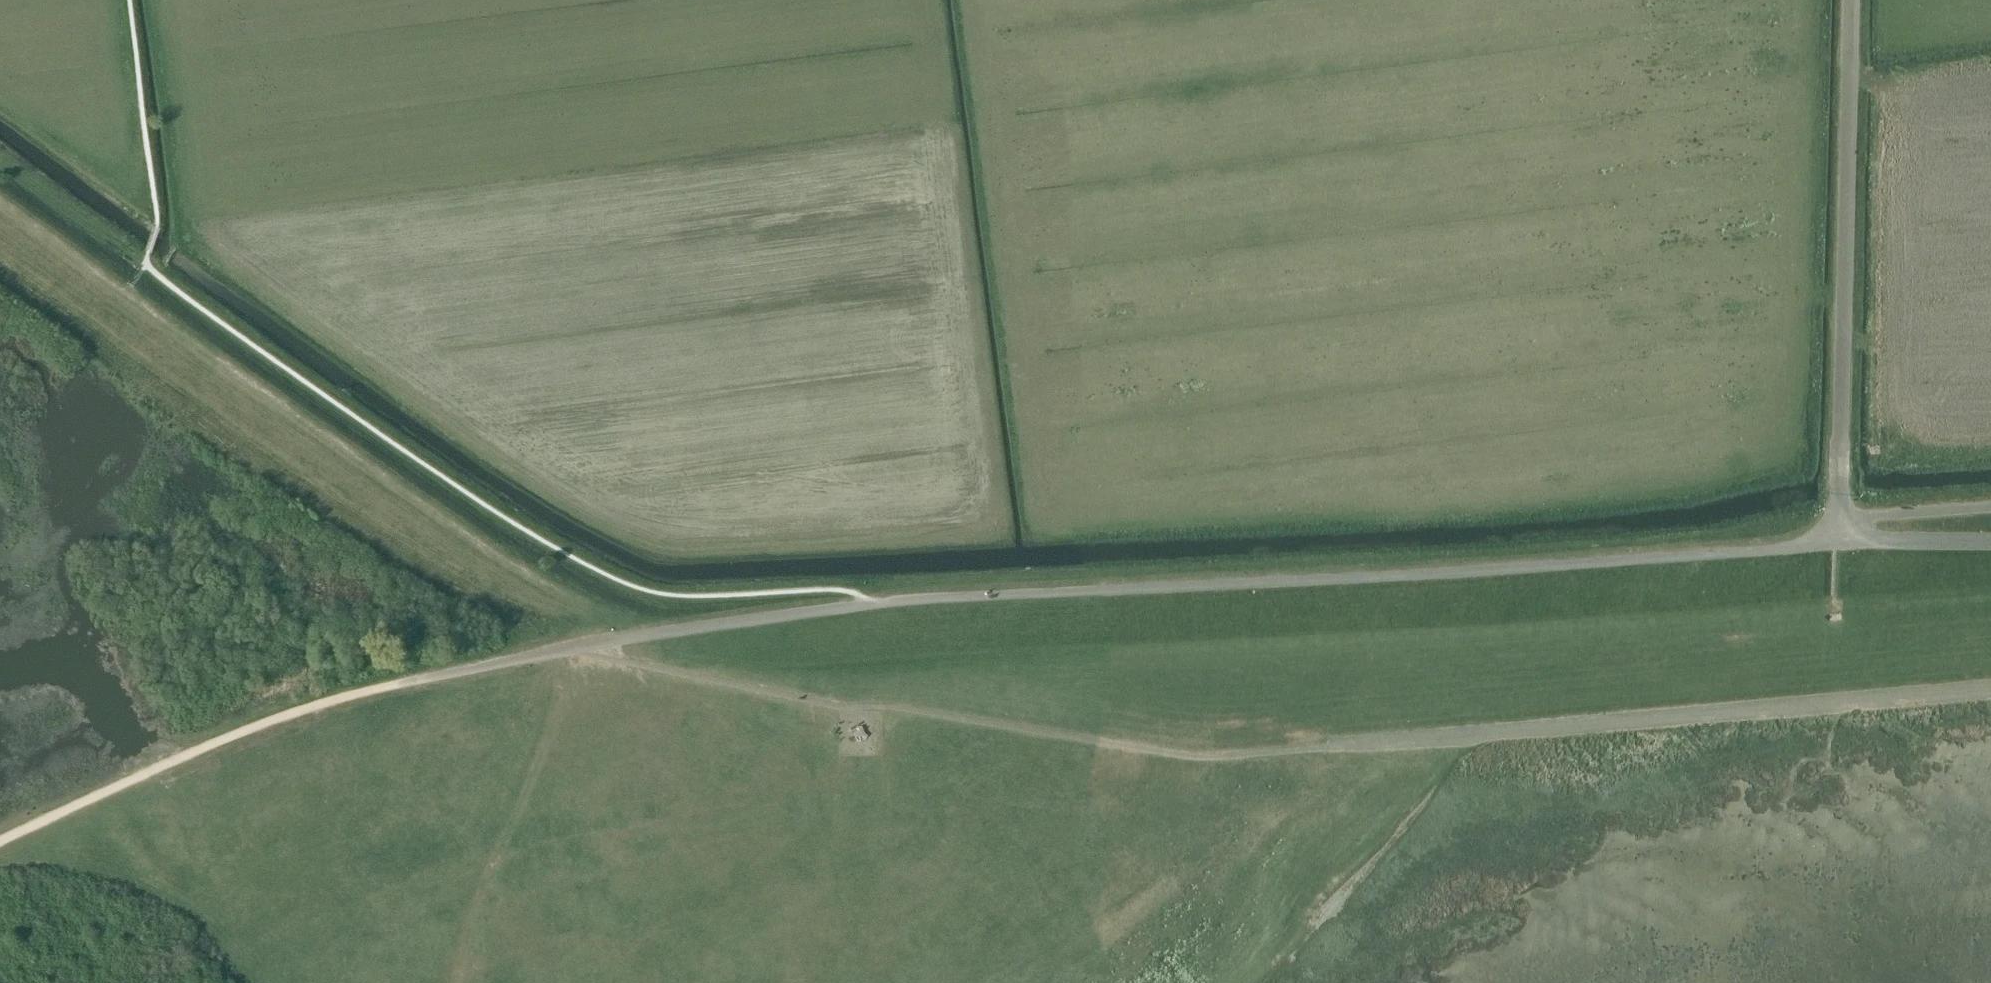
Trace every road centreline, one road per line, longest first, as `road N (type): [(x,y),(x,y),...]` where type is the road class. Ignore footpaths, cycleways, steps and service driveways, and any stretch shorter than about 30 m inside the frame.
road 1 (unclassified): [(575,648),(940,598),(1834,542)]
road 2 (unclassified): [(1834,542),(1852,0)]
road 3 (unclassified): [(1990,542),(1834,542)]

